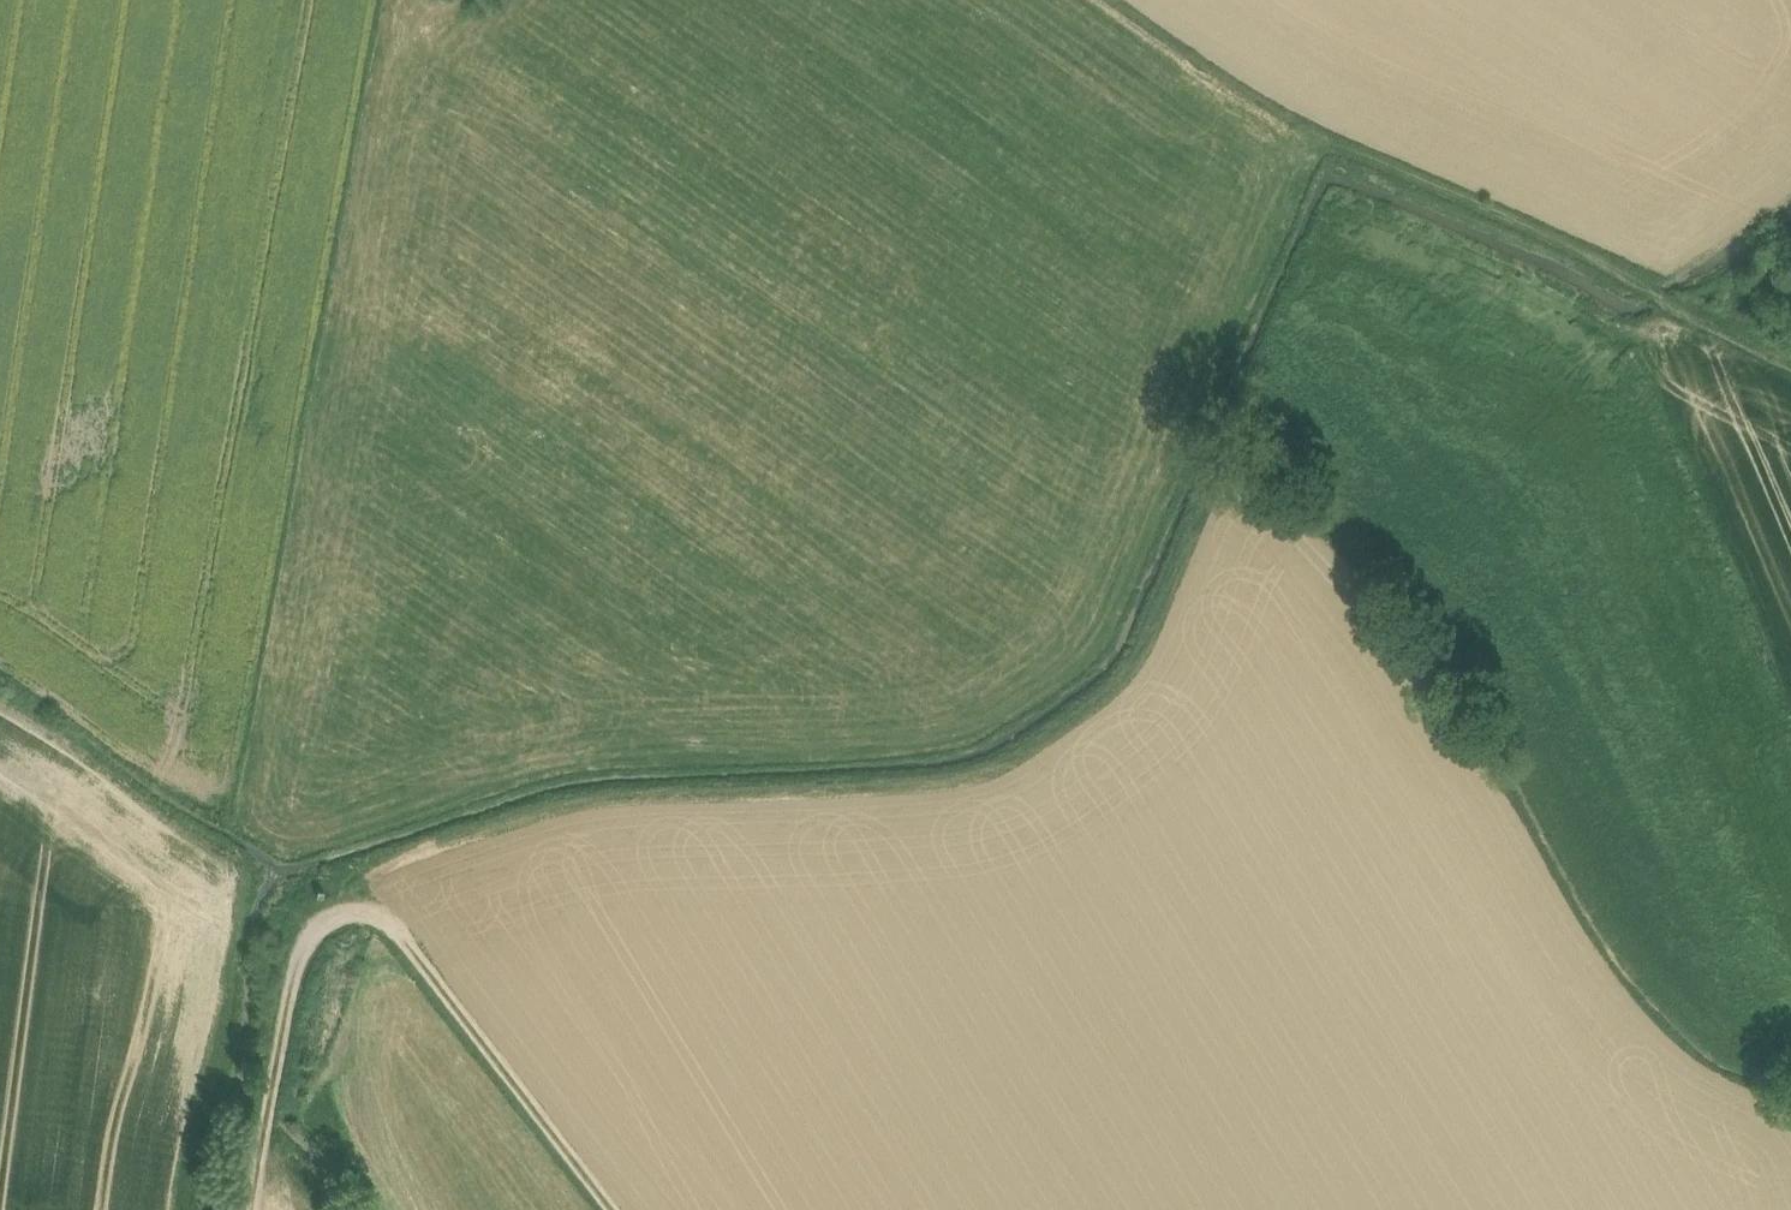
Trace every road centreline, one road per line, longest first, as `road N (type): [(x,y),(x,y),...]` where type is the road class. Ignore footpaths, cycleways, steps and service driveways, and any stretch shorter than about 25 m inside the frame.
road 1 (track): [(626,1209),(377,917),(335,919),(309,955),(251,1209)]
road 2 (track): [(1790,367),(1680,311),(1621,269),(1344,151)]

